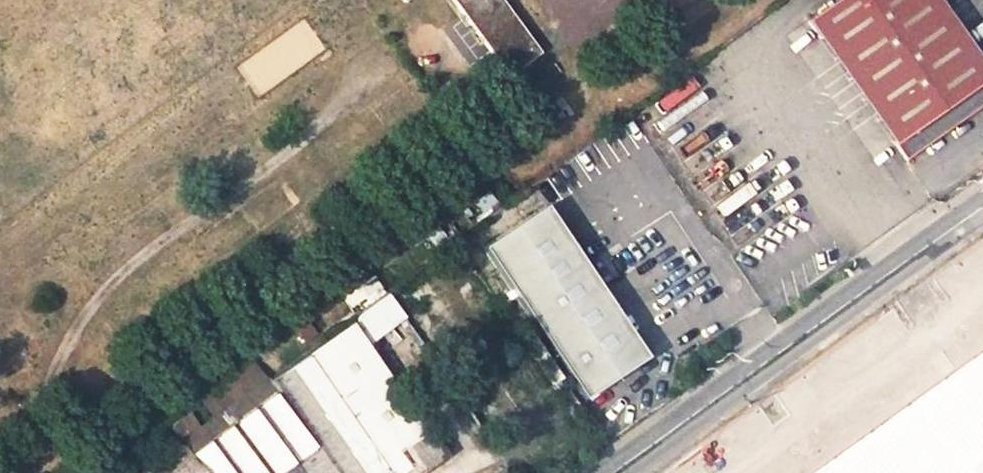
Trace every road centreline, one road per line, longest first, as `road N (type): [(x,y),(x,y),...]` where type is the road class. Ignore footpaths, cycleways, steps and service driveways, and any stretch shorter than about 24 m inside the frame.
road 1 (track): [(431,32),(480,124),(2,472)]
road 2 (track): [(370,67),(280,154),(110,280),(67,342),(28,454)]
road 3 (tertiary): [(982,210),(608,472)]

